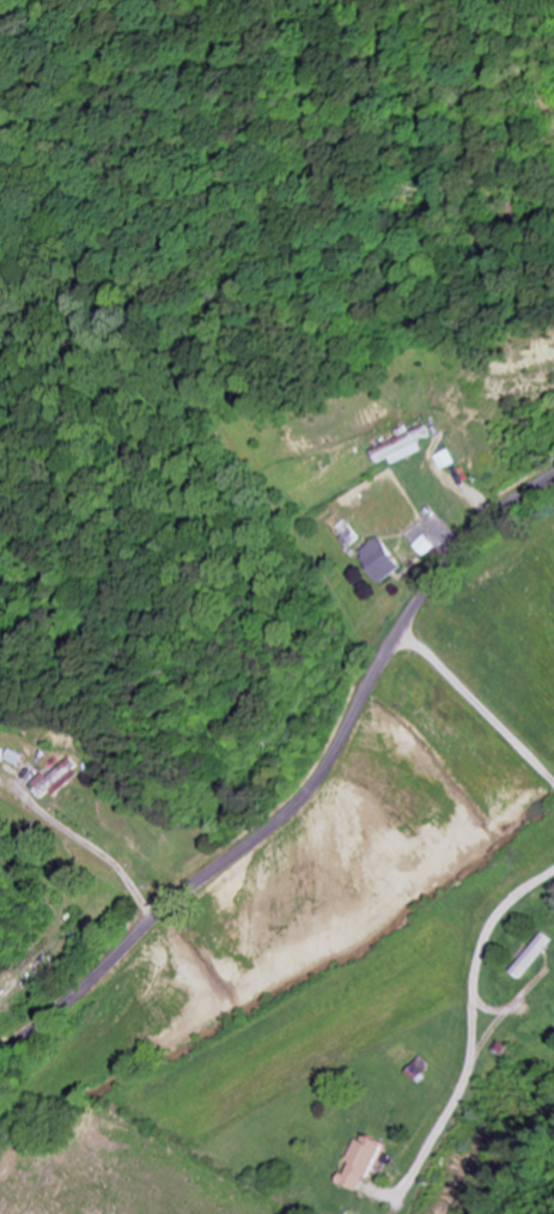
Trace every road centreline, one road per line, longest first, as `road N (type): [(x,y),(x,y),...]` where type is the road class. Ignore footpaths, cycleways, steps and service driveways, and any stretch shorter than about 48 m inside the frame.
road 1 (residential): [(0,1055),(63,1007),(171,903),(292,809),(431,585),(494,520),(553,478)]

